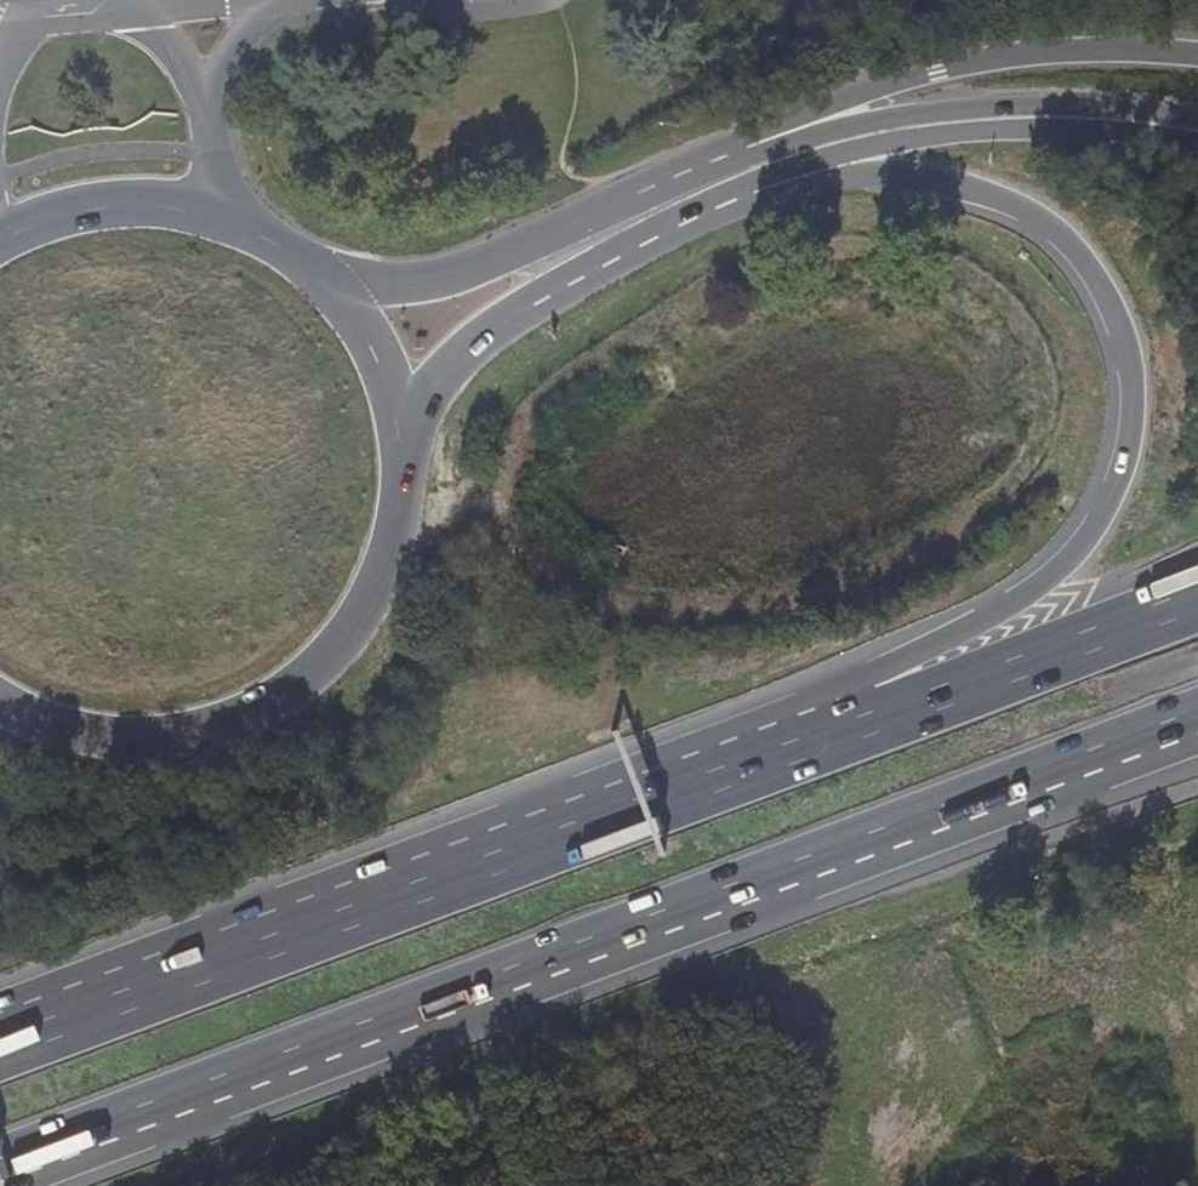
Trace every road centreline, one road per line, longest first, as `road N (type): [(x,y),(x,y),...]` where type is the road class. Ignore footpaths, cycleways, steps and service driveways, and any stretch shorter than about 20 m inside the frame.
road 1 (trunk): [(0,1172),(1197,724)]
road 2 (trunk): [(713,210),(821,185),(920,176),(1014,202),(1085,256),(1124,327),(1134,412),(1120,501),(1071,569),(921,655),(845,725)]
road 3 (trunk): [(845,725),(0,1034)]
road 4 (secondary): [(0,704),(83,738),(155,742),(226,728),(290,695),(344,646),(382,585),(402,515),(404,443)]
road 5 (trunk): [(1197,56),(1104,46),(940,67),(796,110),(690,171)]
road 6 (secondary): [(1197,117),(1154,107),(995,106),(838,126),(690,171)]
road 7 (secondary): [(713,210),(809,163),(897,142),(1022,127),(1197,145)]
road 8 (secondary): [(690,171),(469,268),(377,280),(299,261)]
road 9 (secondary): [(404,443),(458,356),(551,293),(713,210)]
road 10 (trunk): [(1197,593),(845,725)]
road 11 (secondary): [(299,261),(256,235),(186,211),(111,208),(38,225),(0,247)]
road 12 (secondary): [(404,443),(386,374),(350,311),(299,261)]

